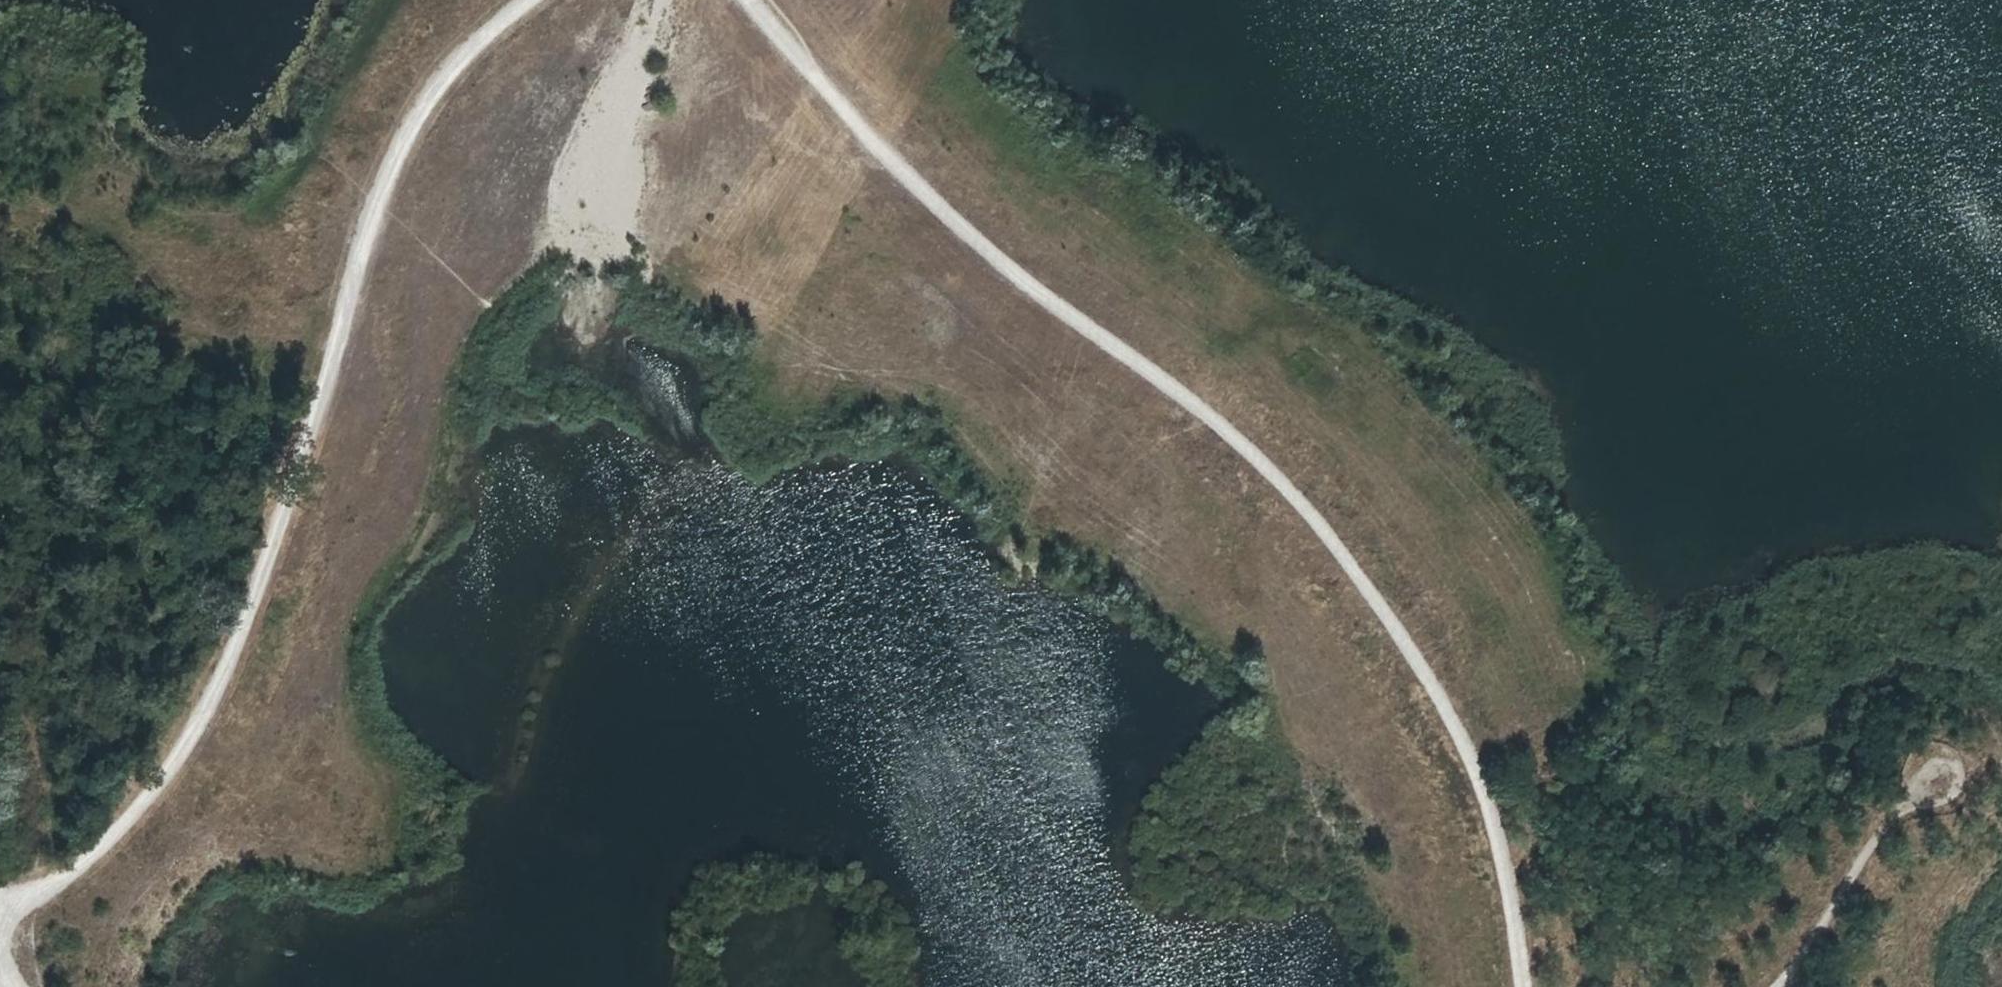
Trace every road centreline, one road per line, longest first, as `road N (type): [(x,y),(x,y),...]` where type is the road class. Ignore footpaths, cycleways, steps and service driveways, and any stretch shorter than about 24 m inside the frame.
road 1 (track): [(339,352),(195,311),(119,240),(0,198)]

